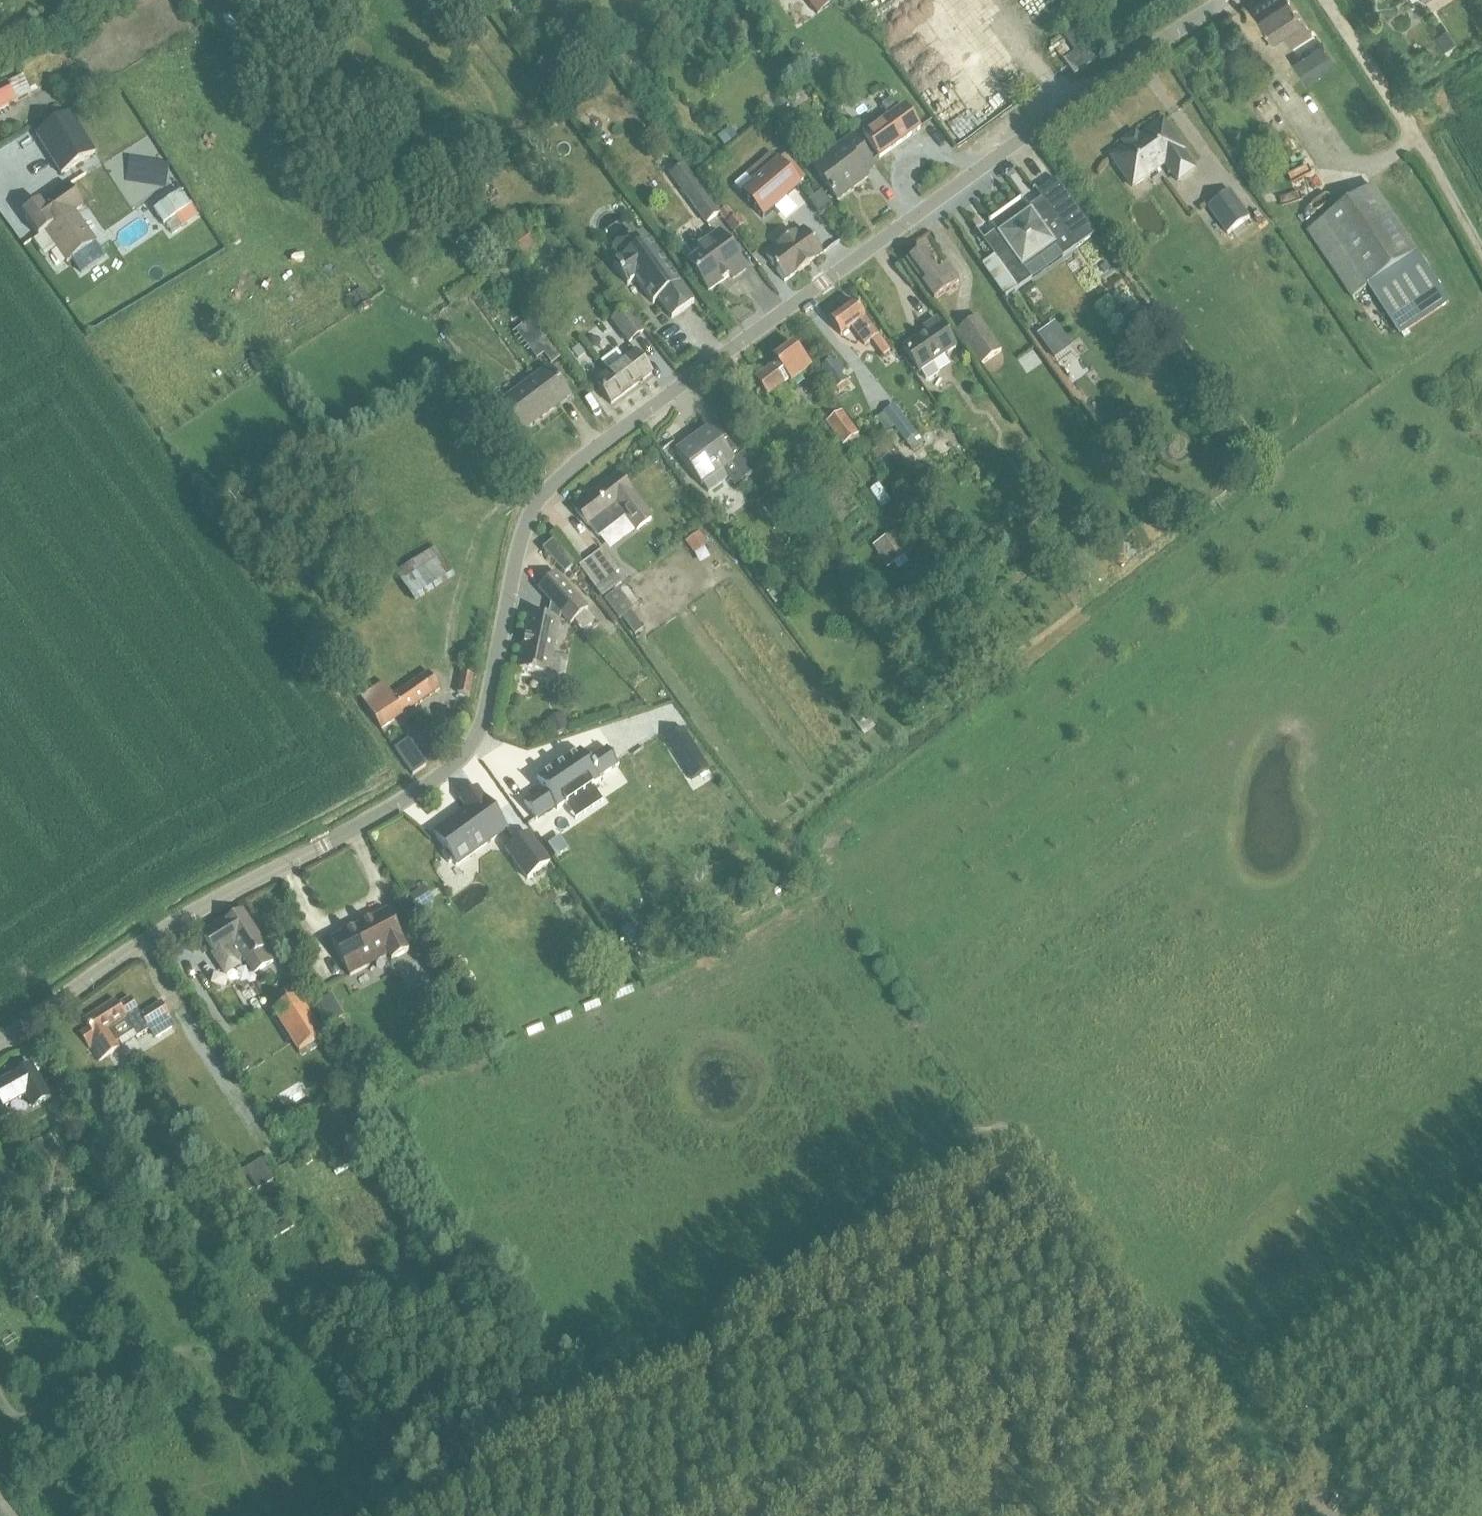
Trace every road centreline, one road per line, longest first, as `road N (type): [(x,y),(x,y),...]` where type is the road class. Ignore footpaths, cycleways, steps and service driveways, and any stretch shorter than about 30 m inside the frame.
road 1 (residential): [(0,1042),(169,926),(421,791),(480,731),(530,510),(562,471),(1068,104),(1226,0)]

